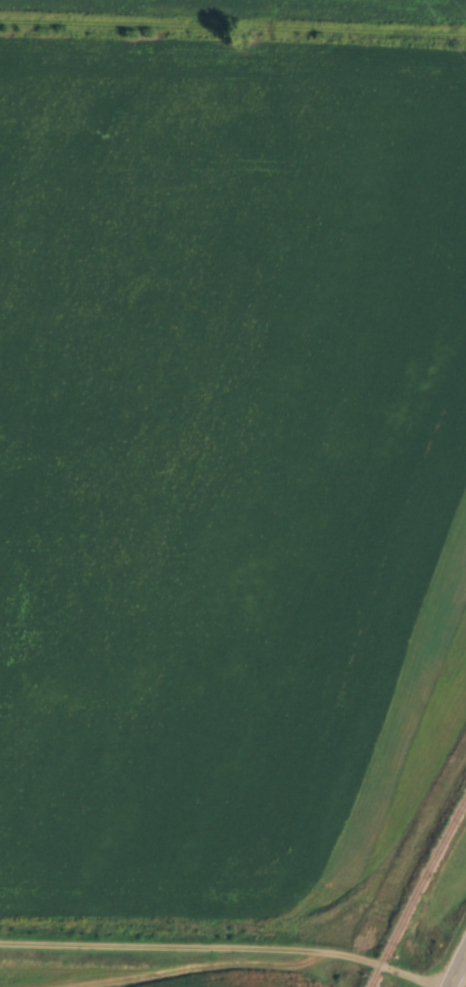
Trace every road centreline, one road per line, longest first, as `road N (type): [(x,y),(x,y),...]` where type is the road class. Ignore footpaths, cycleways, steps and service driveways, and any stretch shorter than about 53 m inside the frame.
road 1 (track): [(465,33),(0,27)]

